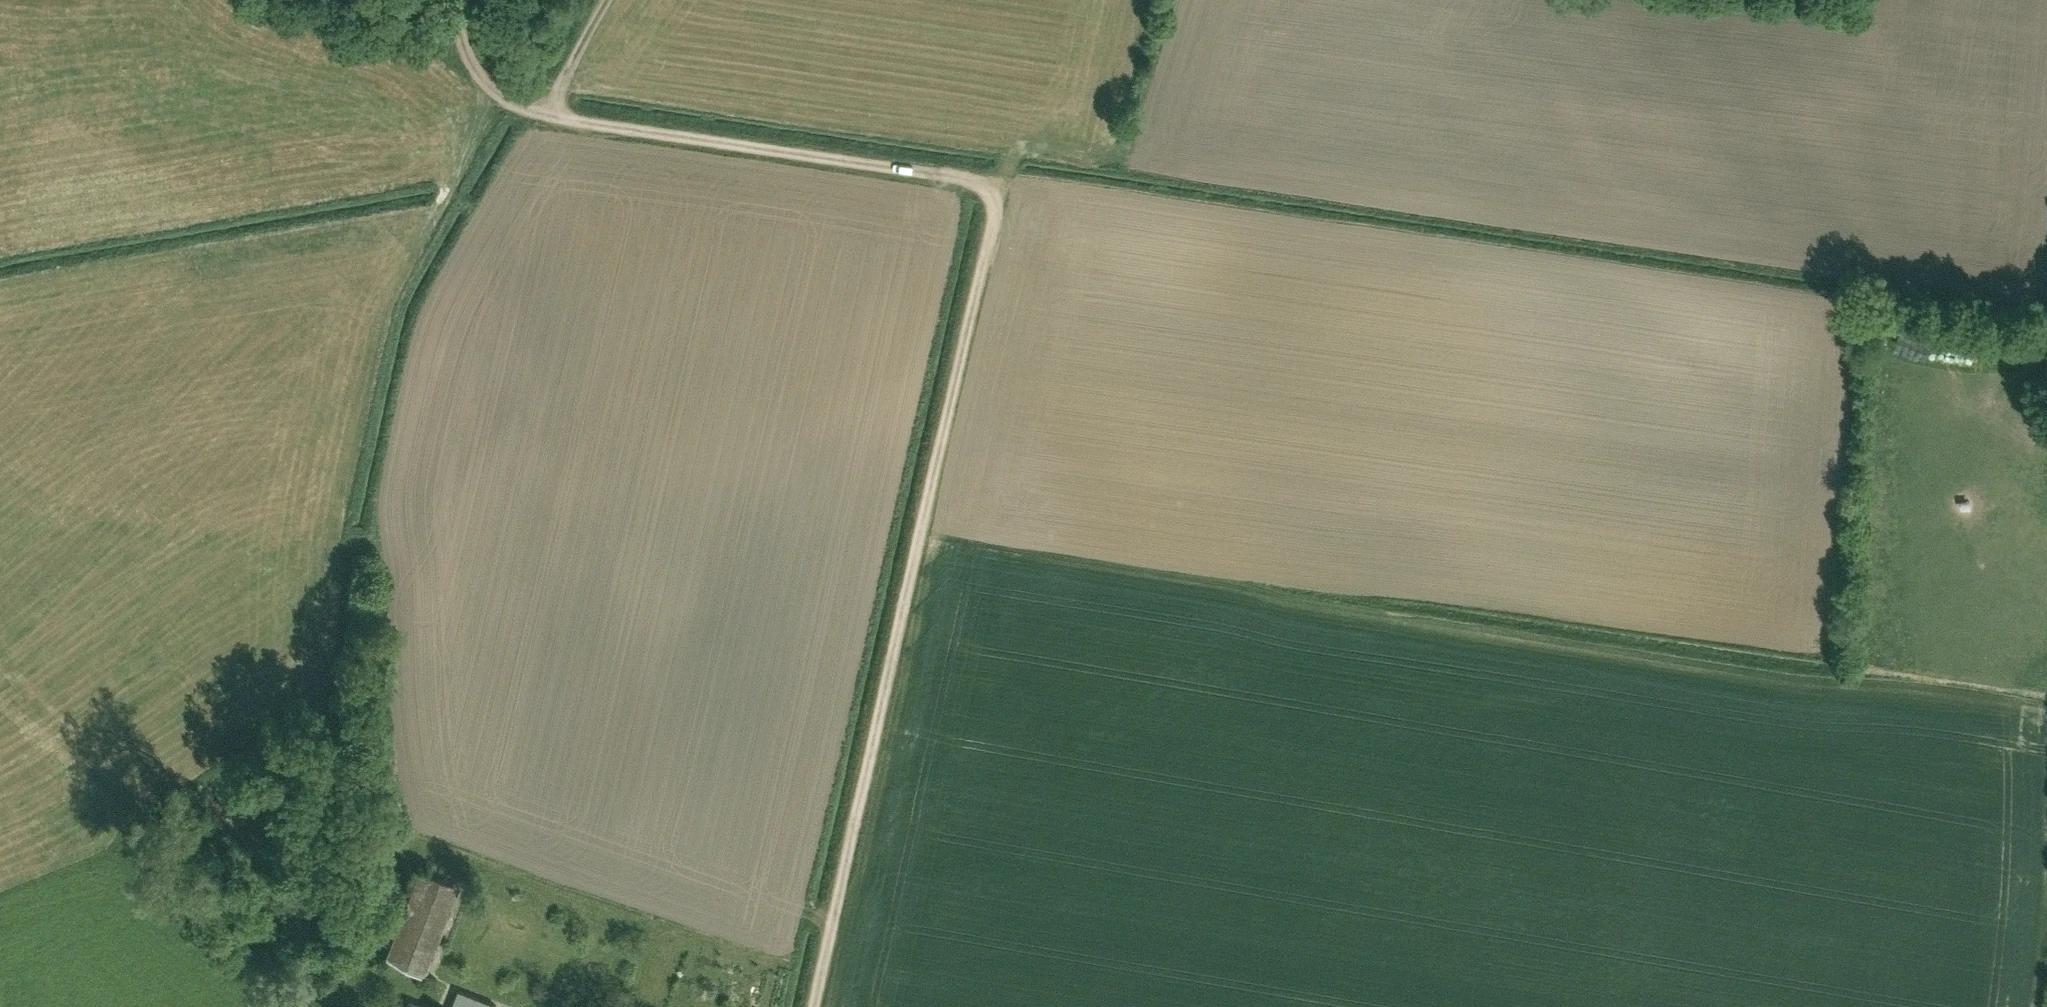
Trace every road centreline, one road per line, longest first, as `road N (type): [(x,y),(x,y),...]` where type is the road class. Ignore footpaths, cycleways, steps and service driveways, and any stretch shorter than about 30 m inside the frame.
road 1 (track): [(817,1006),(996,206),(977,183),(512,103),(484,83),(464,42),(458,5)]
road 2 (track): [(555,116),(609,0)]

